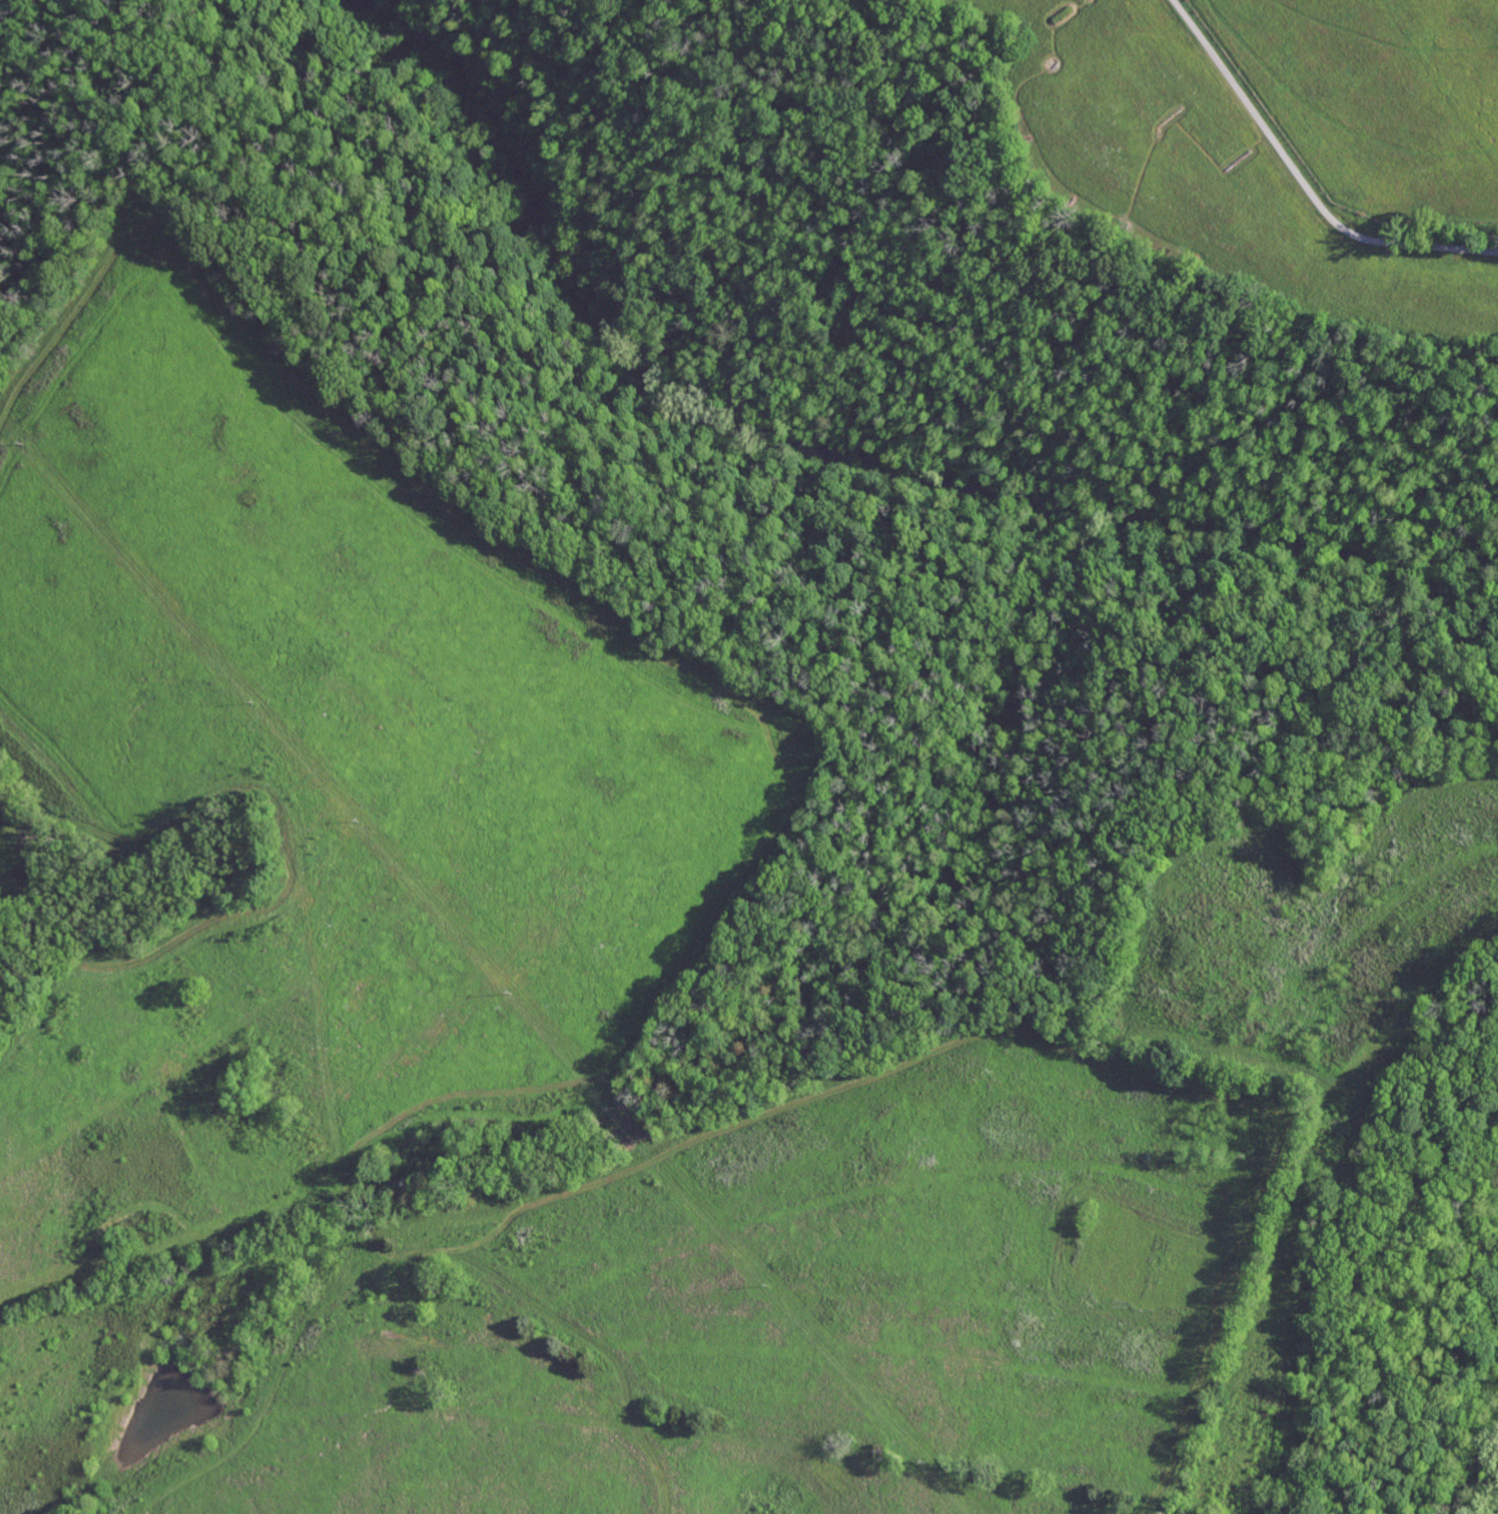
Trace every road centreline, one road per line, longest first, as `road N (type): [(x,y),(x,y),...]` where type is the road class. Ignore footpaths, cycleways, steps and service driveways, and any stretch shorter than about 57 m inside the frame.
road 1 (tertiary): [(1497,249),(1378,238),(1343,222),(1180,0)]

